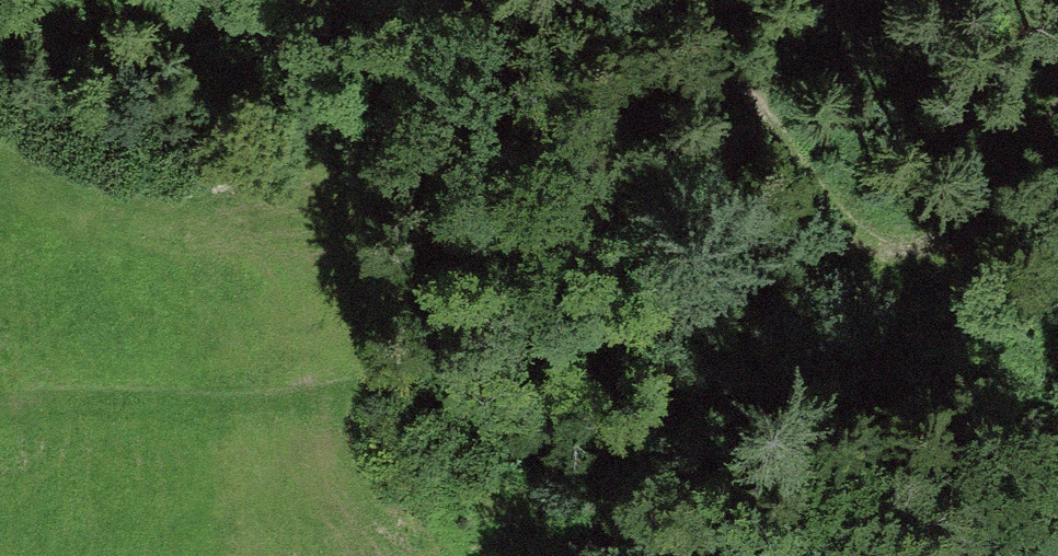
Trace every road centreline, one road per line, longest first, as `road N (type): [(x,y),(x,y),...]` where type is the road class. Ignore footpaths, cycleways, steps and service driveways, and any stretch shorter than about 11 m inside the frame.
road 1 (track): [(0,403),(329,392),(522,326),(543,0)]
road 2 (track): [(656,0),(912,279),(966,180),(1057,66)]
road 3 (track): [(422,0),(215,143),(88,0)]
road 4 (track): [(912,279),(876,401),(870,555)]

